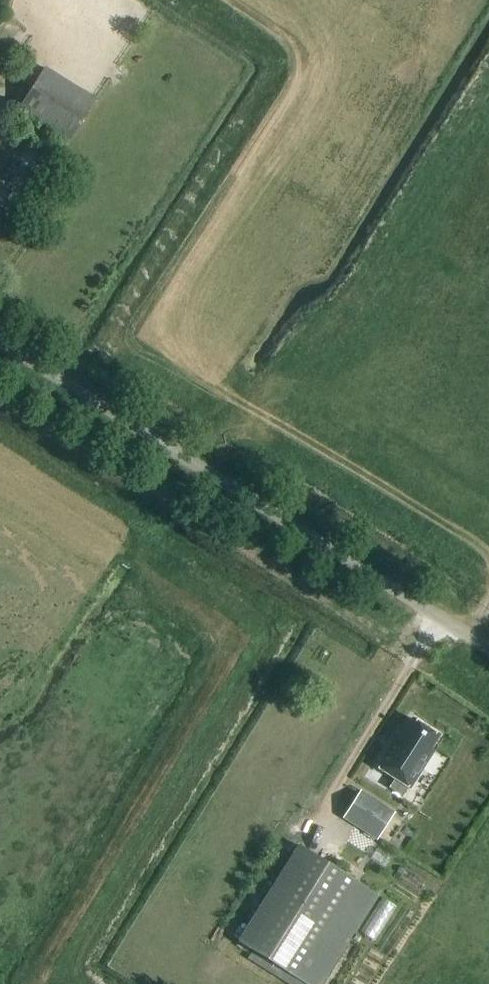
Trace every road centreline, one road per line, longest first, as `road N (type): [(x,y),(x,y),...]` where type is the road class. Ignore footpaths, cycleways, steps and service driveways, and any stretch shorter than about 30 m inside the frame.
road 1 (unclassified): [(488,651),(0,343)]

